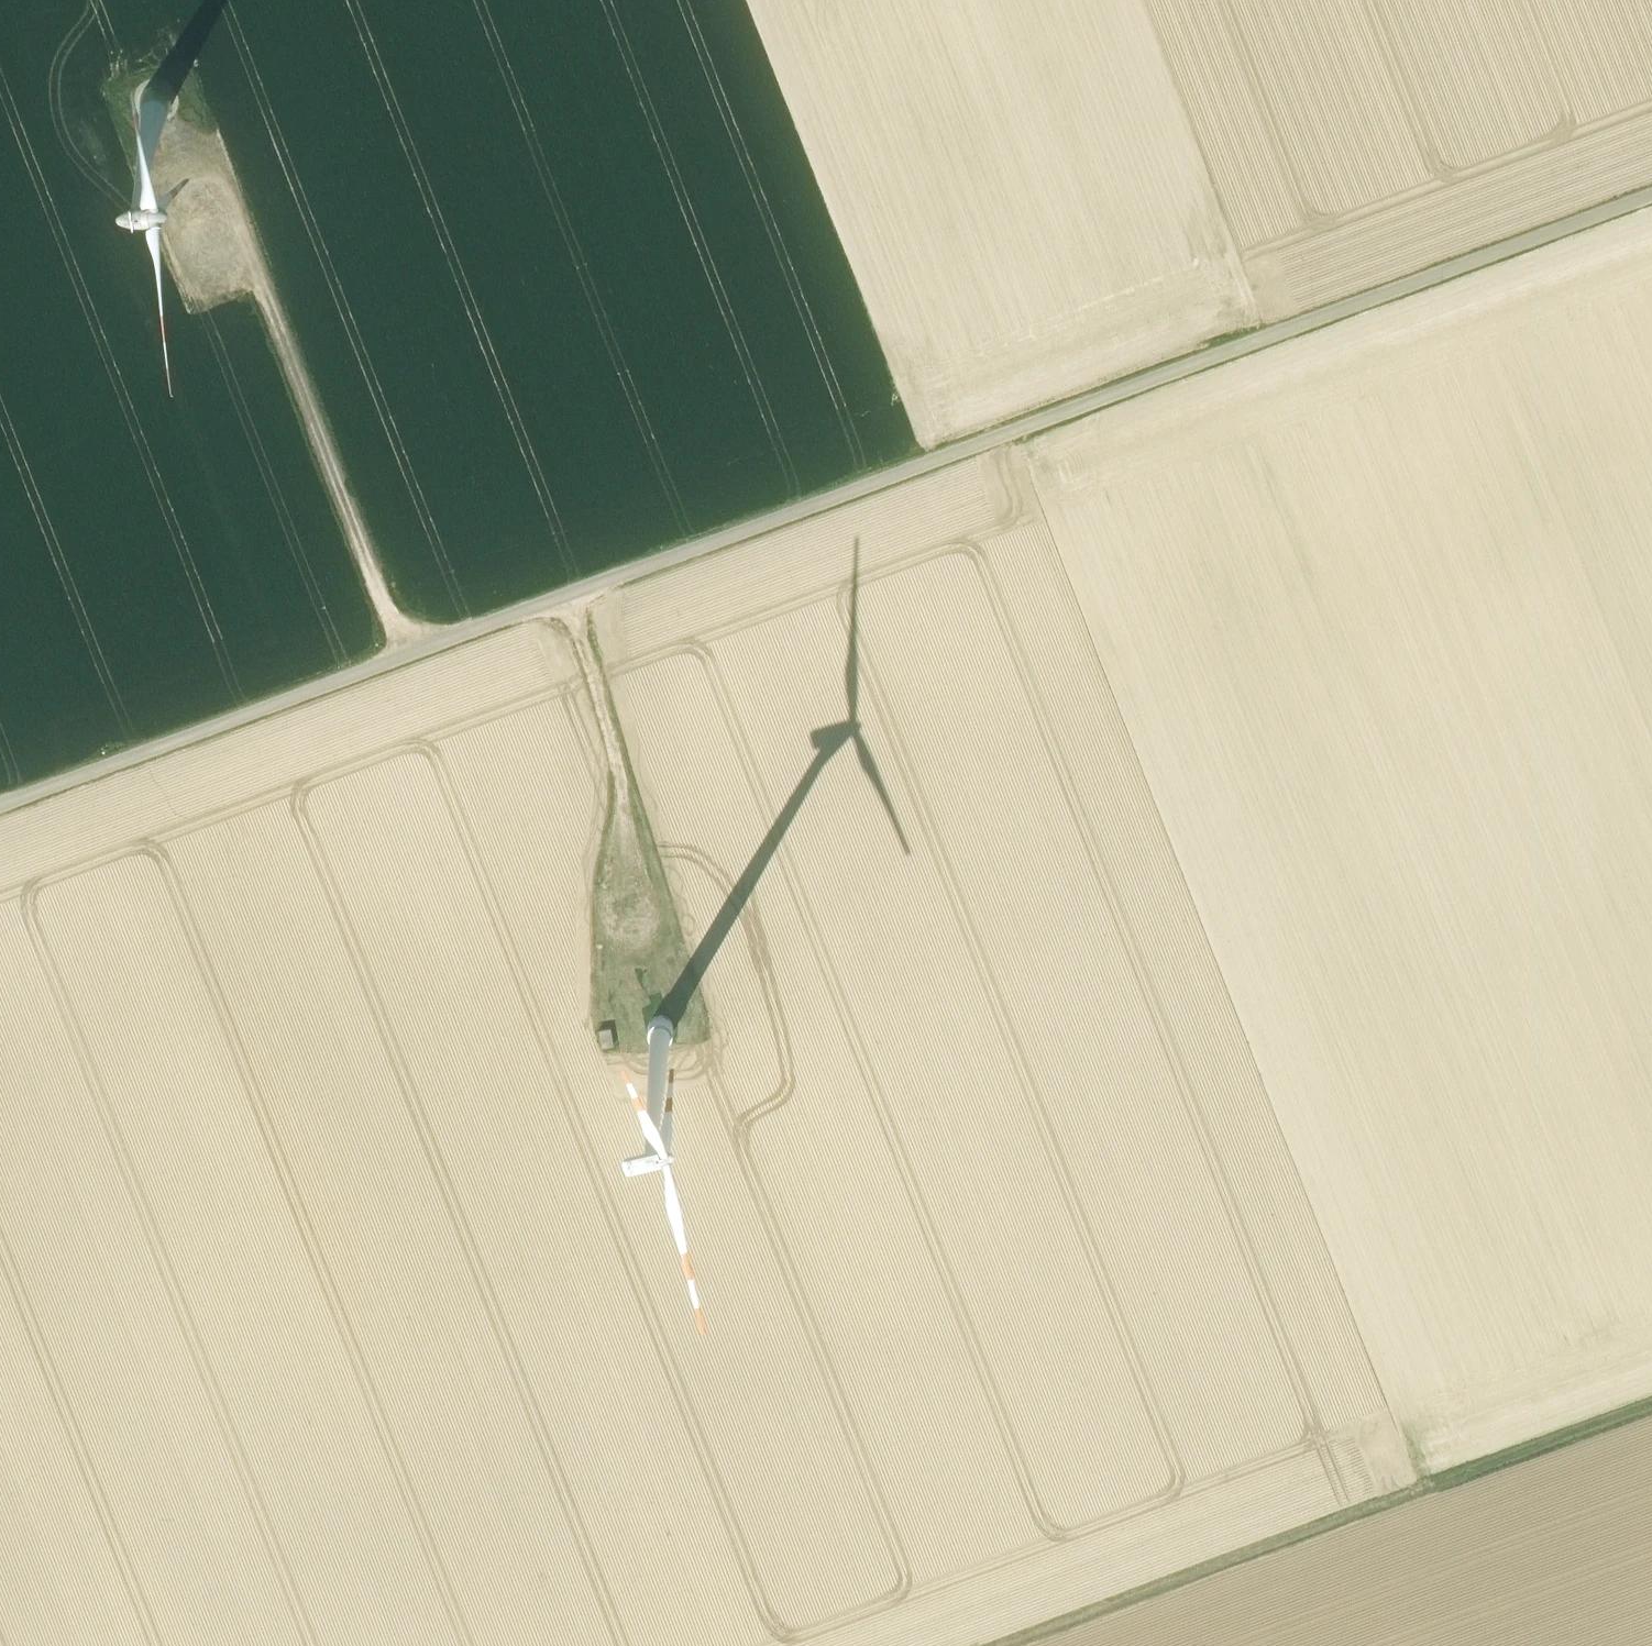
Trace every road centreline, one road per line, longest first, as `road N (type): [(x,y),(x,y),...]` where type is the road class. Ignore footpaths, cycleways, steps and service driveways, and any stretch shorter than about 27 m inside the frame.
road 1 (unclassified): [(0,806),(1651,193)]
road 2 (unclassified): [(1651,1406),(1002,1645)]

